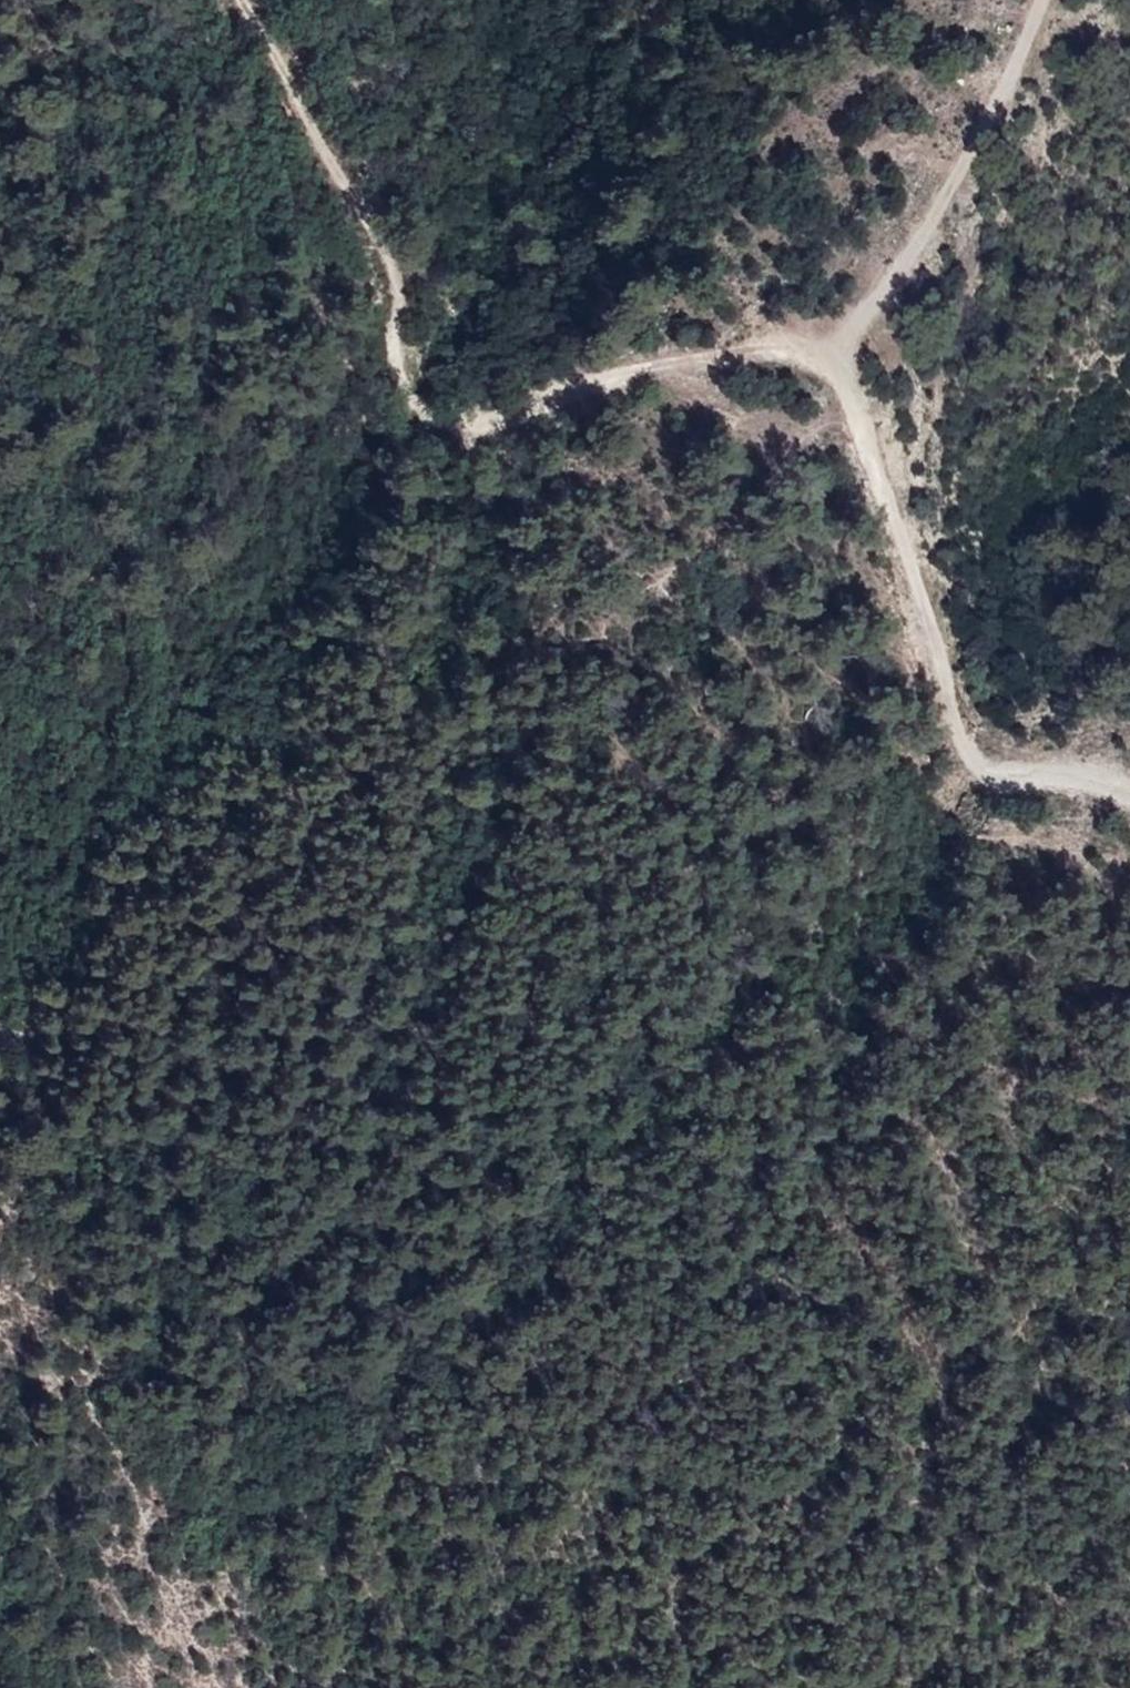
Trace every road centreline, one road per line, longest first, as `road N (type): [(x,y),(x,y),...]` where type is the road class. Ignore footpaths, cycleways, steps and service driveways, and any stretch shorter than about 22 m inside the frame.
road 1 (track): [(834,361),(771,350),(576,385),(487,424),(439,423),(401,390),(383,236),(247,0)]
road 2 (track): [(1129,796),(1080,775),(993,779),(945,731),(911,563),(834,361)]
road 3 (track): [(1034,0),(926,236),(834,361)]

